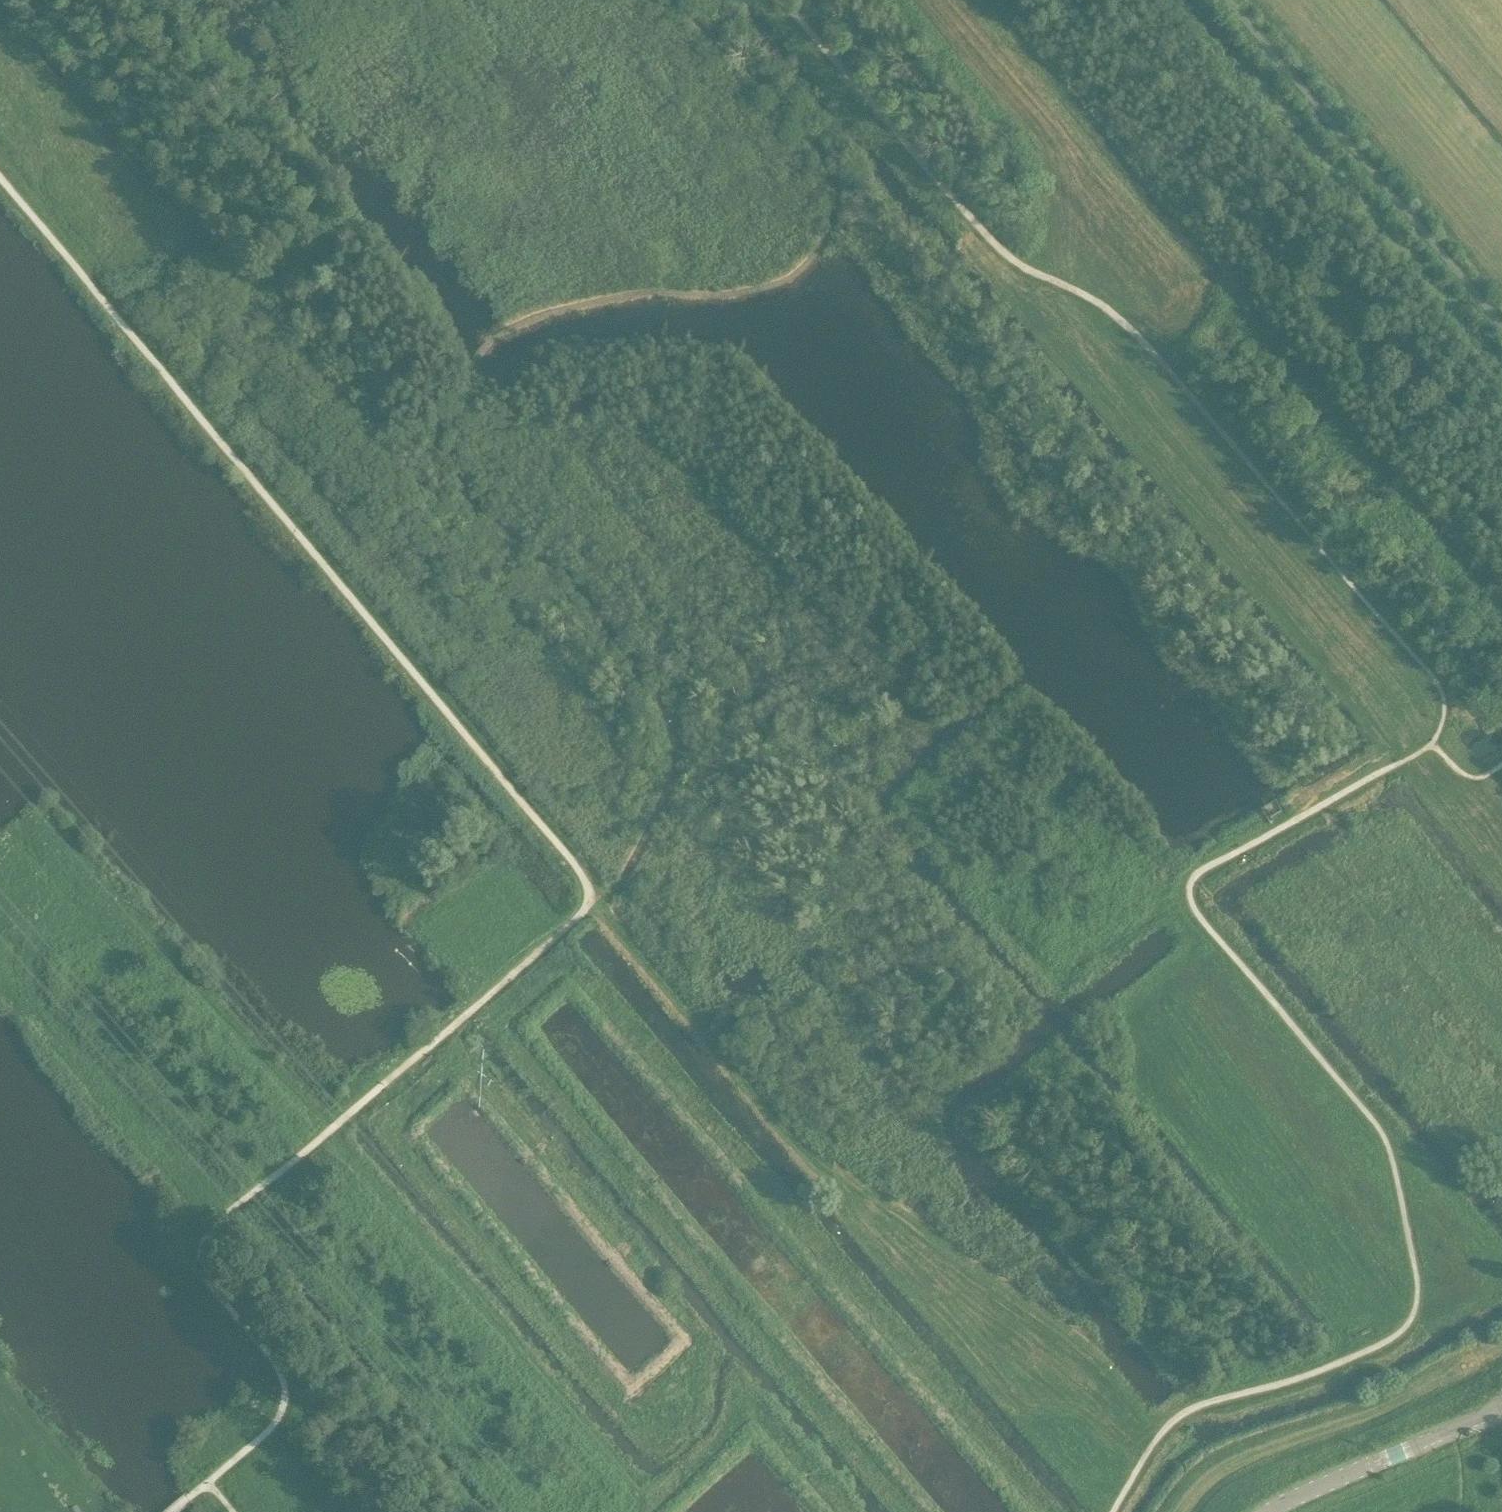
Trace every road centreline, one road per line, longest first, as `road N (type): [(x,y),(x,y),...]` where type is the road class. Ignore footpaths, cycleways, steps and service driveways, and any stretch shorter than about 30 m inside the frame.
road 1 (tertiary): [(1501,1411),(1271,1511)]

